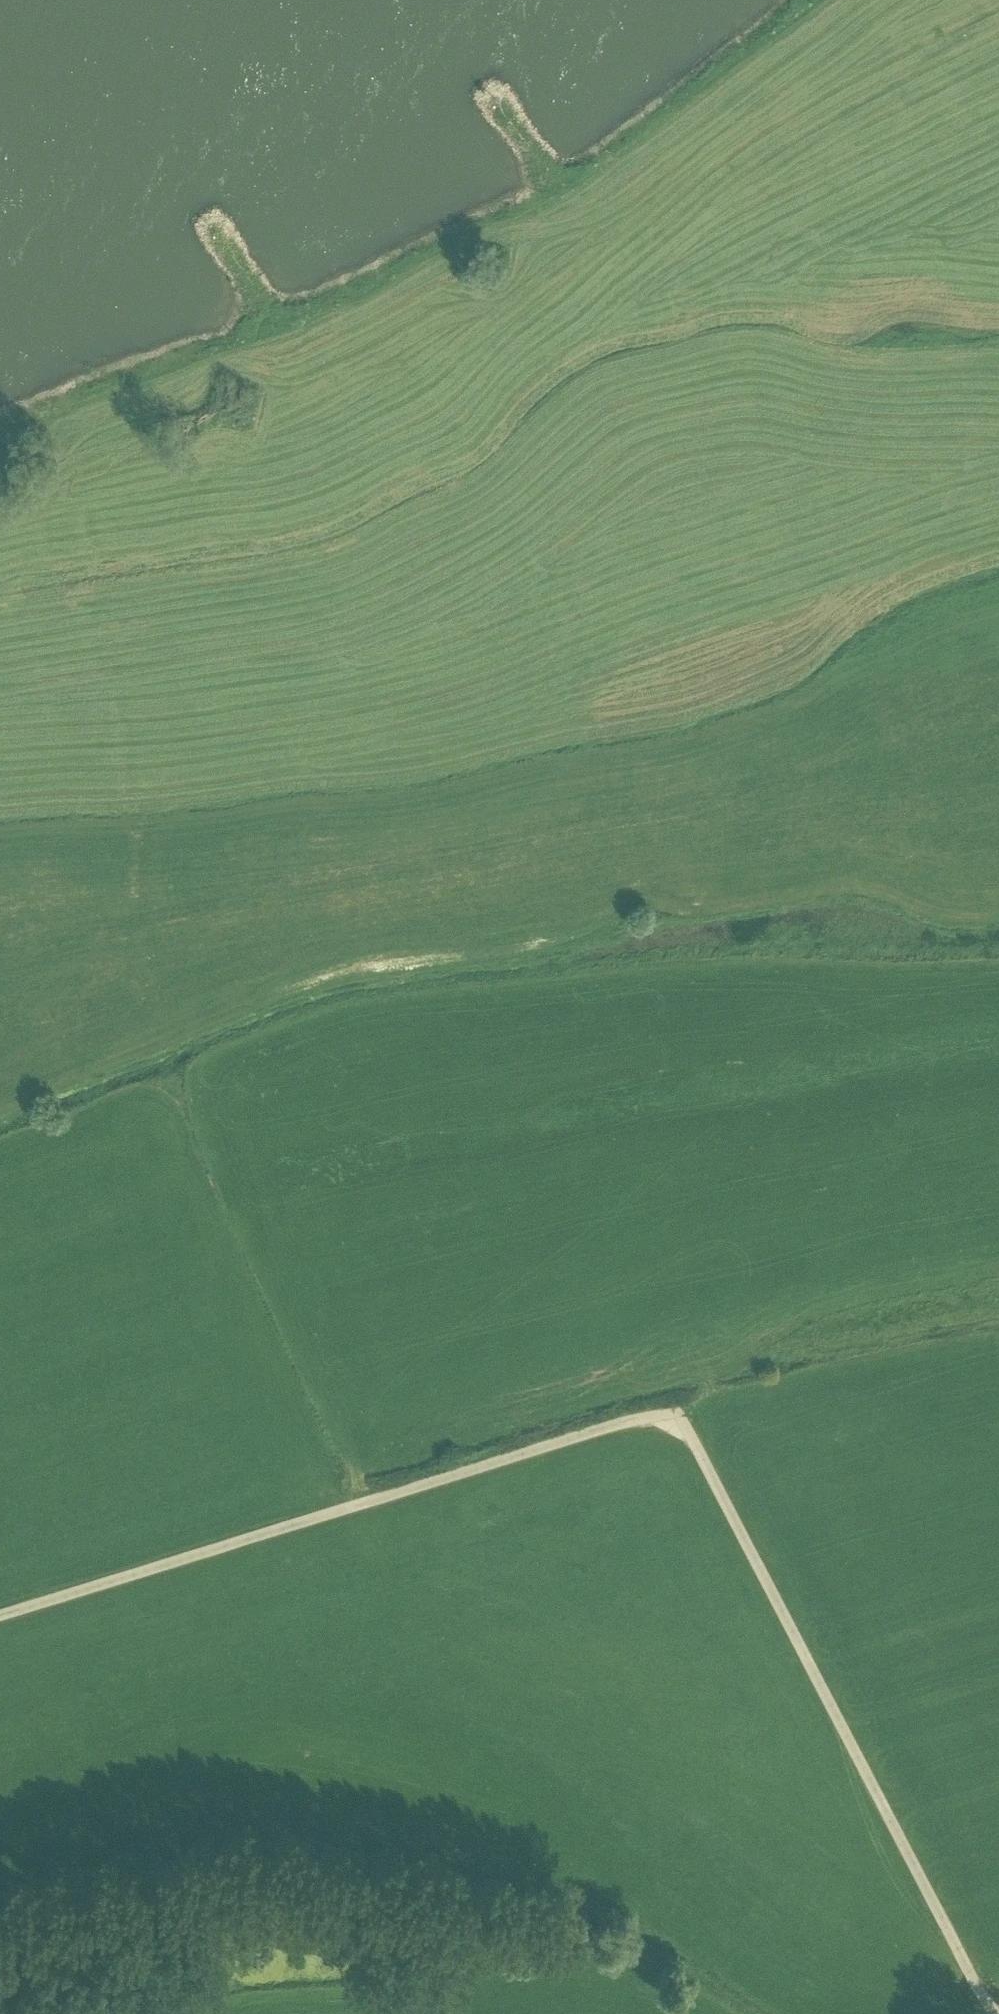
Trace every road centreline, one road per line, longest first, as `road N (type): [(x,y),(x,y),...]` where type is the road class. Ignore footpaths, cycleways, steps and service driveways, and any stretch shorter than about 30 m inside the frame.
road 1 (unclassified): [(998,2012),(974,1978),(685,1443),(663,1421),(636,1417),(0,1613)]

